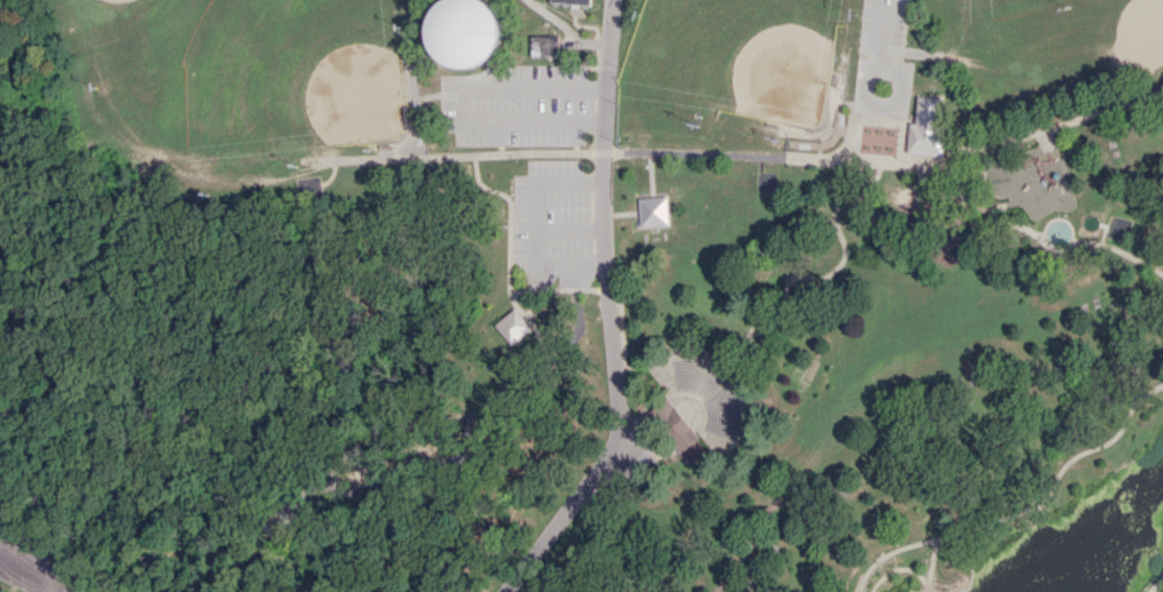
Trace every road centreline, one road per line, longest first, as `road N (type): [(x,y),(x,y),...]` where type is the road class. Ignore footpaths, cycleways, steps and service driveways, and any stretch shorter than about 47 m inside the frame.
road 1 (residential): [(612,0),(604,153),(616,445),(499,591)]

